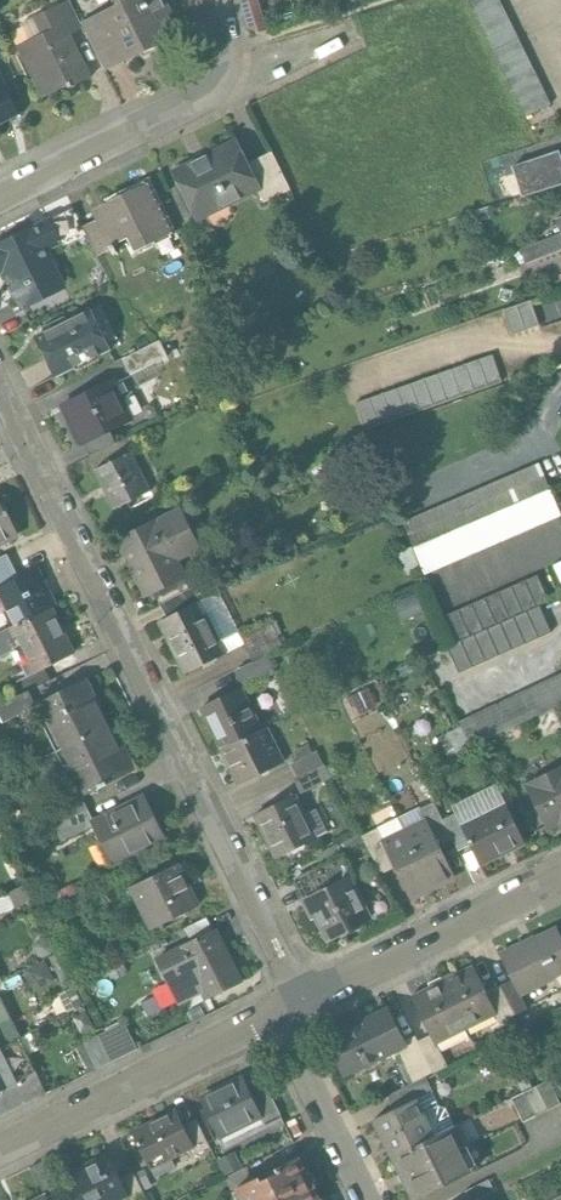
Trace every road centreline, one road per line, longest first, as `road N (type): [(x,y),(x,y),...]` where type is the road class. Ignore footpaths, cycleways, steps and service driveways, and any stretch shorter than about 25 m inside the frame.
road 1 (residential): [(304,997),(0,383)]
road 2 (residential): [(280,1009),(0,1153)]
road 3 (residential): [(560,874),(304,997)]
road 4 (residential): [(0,196),(238,79)]
road 5 (residential): [(280,1009),(371,1199)]
road 6 (residential): [(238,79),(336,36),(344,19)]

